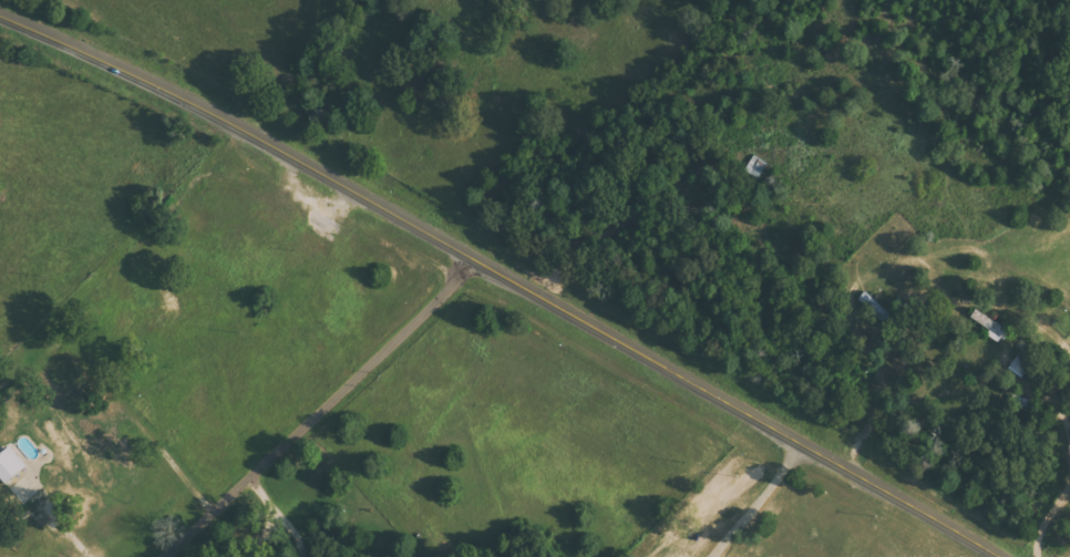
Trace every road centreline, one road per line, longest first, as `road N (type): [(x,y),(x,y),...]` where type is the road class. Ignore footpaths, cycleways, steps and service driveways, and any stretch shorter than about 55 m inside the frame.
road 1 (tertiary): [(991,556),(821,452),(178,95),(0,18)]
road 2 (residential): [(287,156),(33,556)]
road 3 (residential): [(508,278),(361,495)]
road 4 (residential): [(610,334),(477,556)]
road 5 (residential): [(200,287),(0,190)]
road 6 (residential): [(100,446),(169,556)]

